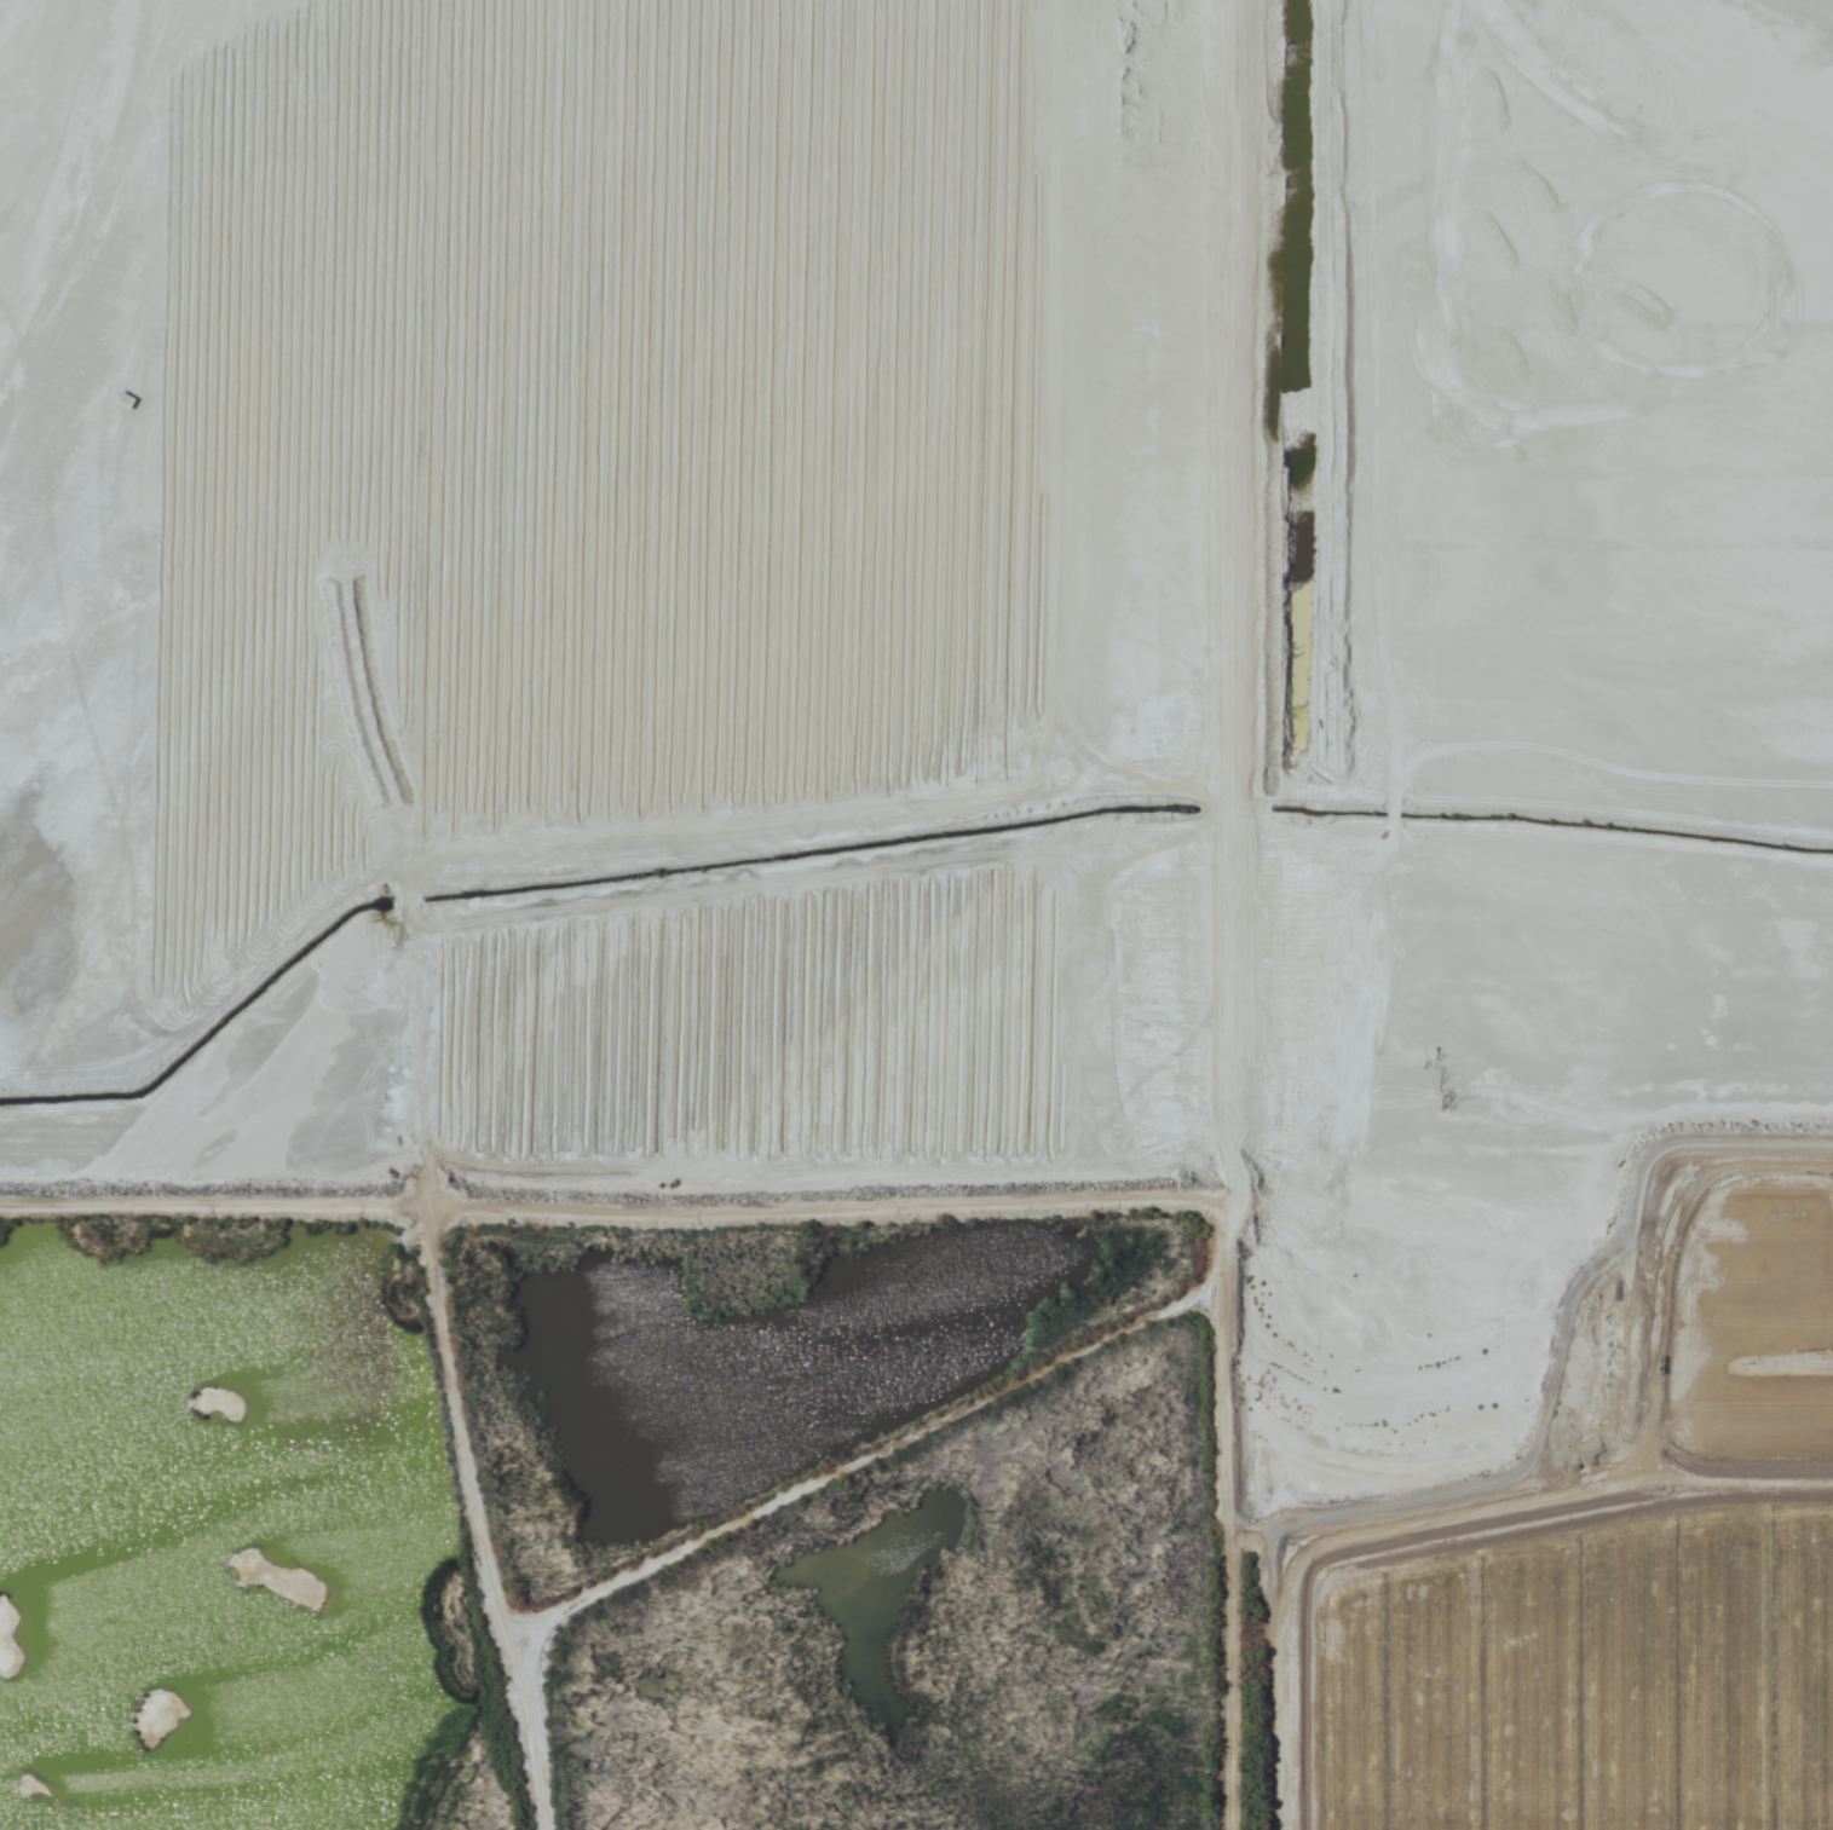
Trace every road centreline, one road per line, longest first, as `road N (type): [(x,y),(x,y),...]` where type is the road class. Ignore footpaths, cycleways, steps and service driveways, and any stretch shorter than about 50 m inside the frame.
road 1 (track): [(1266,1829),(1266,1526)]

